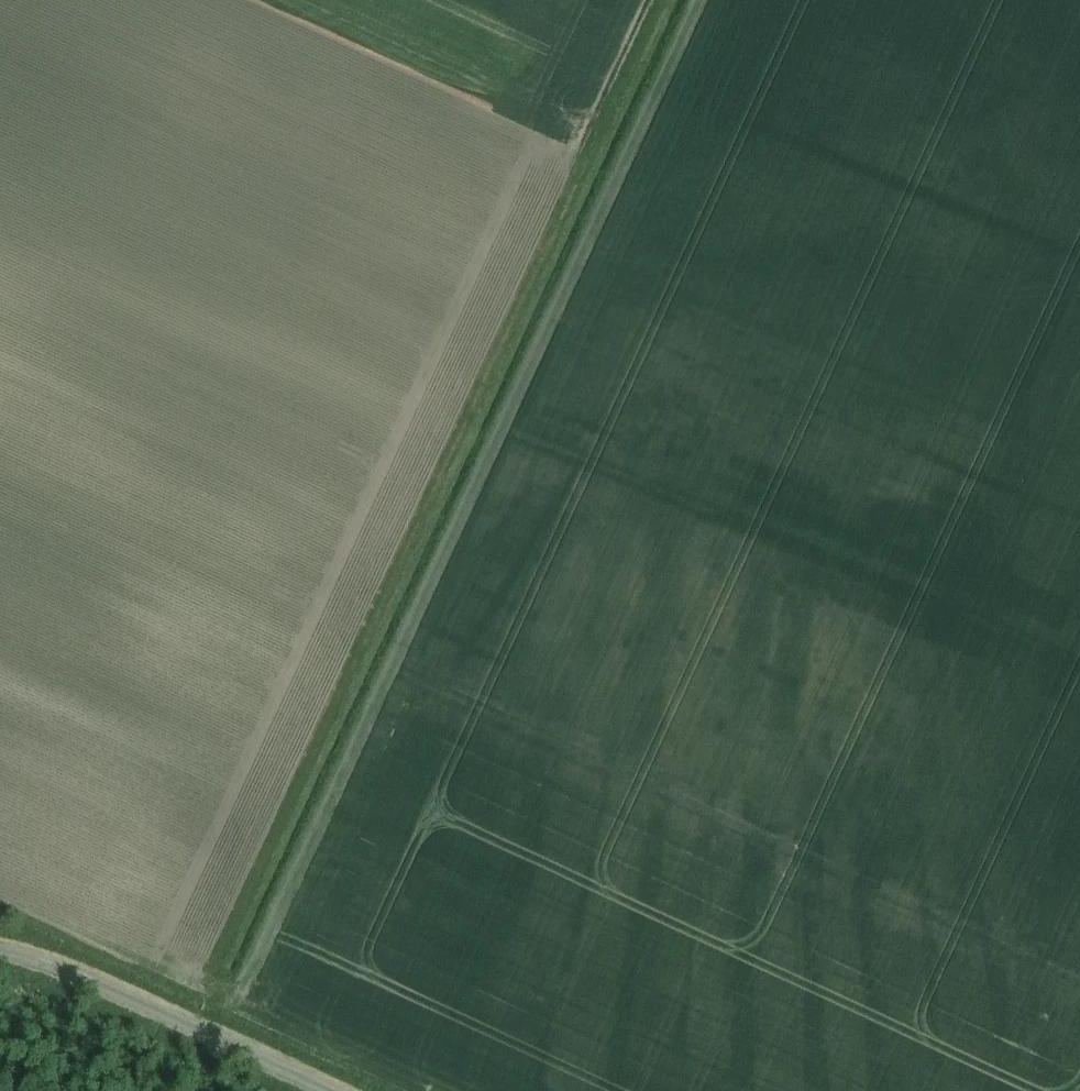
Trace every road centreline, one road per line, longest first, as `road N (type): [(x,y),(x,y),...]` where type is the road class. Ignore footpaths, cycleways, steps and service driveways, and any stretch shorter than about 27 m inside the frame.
road 1 (unclassified): [(316,1090),(0,954)]

